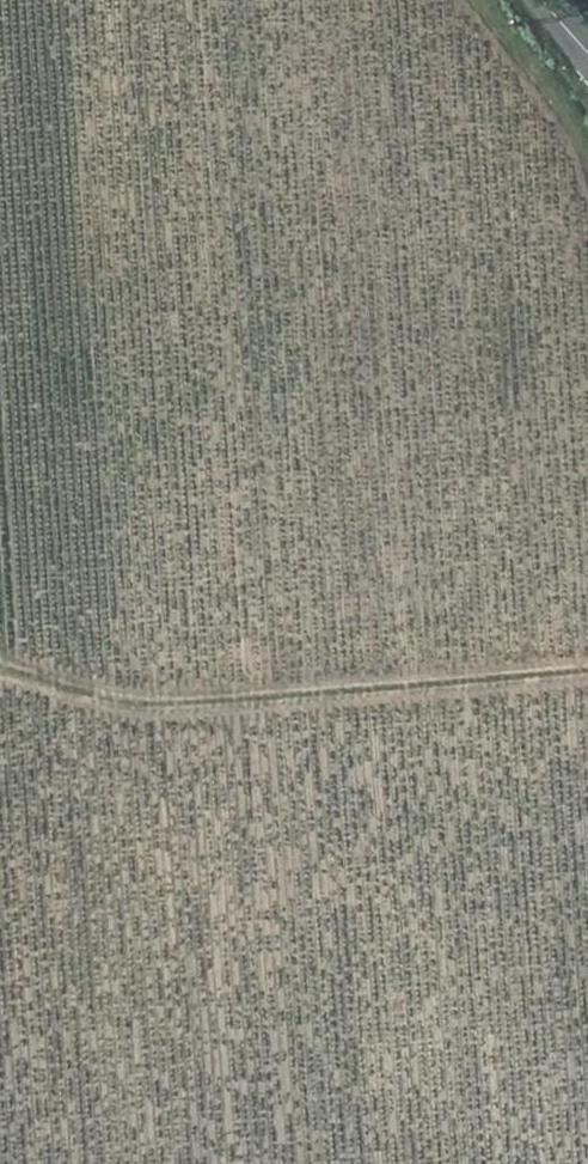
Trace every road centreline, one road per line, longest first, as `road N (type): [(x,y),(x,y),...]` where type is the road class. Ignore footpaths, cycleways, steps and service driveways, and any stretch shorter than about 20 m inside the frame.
road 1 (track): [(0,666),(117,704),(587,667)]

